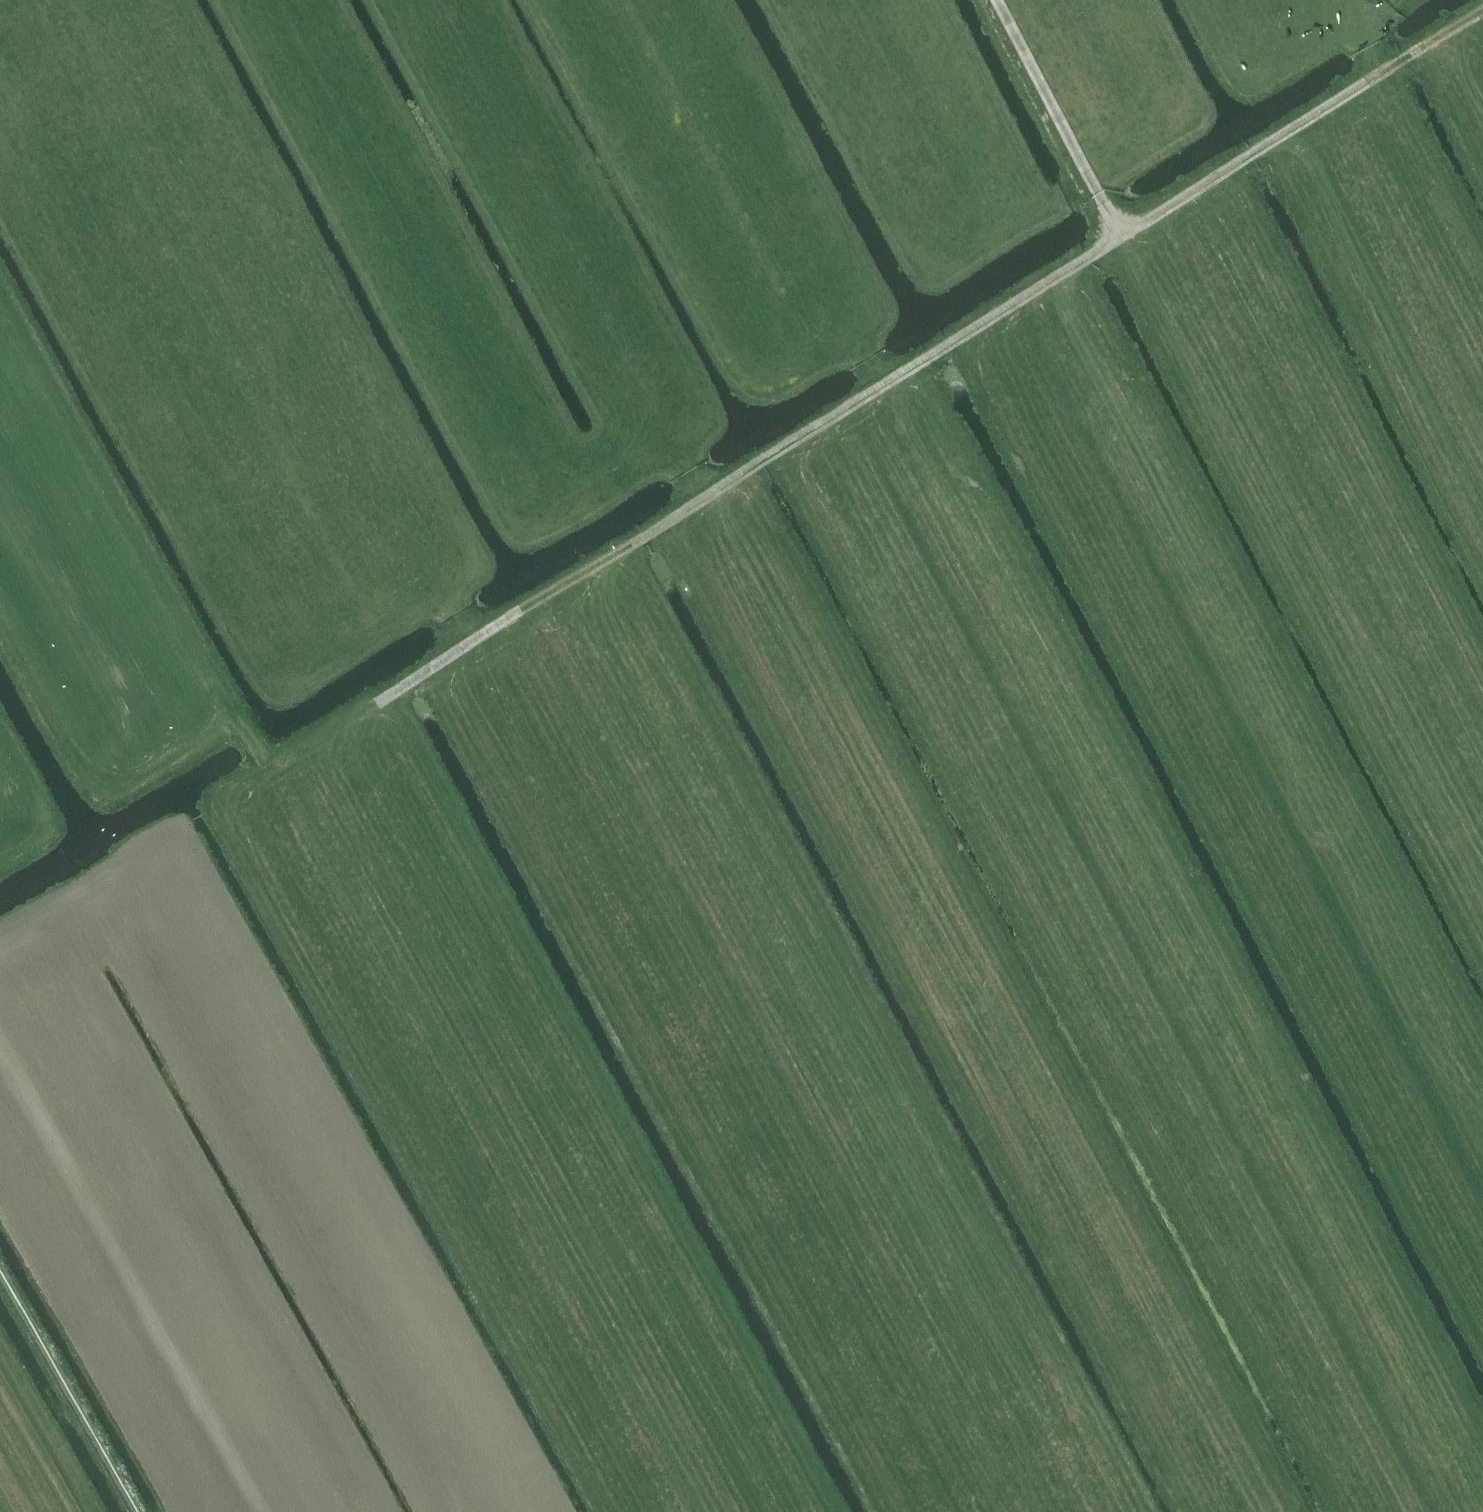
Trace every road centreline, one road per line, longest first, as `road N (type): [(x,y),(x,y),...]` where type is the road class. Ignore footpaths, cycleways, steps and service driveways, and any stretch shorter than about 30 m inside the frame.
road 1 (track): [(1365,81),(376,704)]
road 2 (track): [(998,0),(1121,235)]

